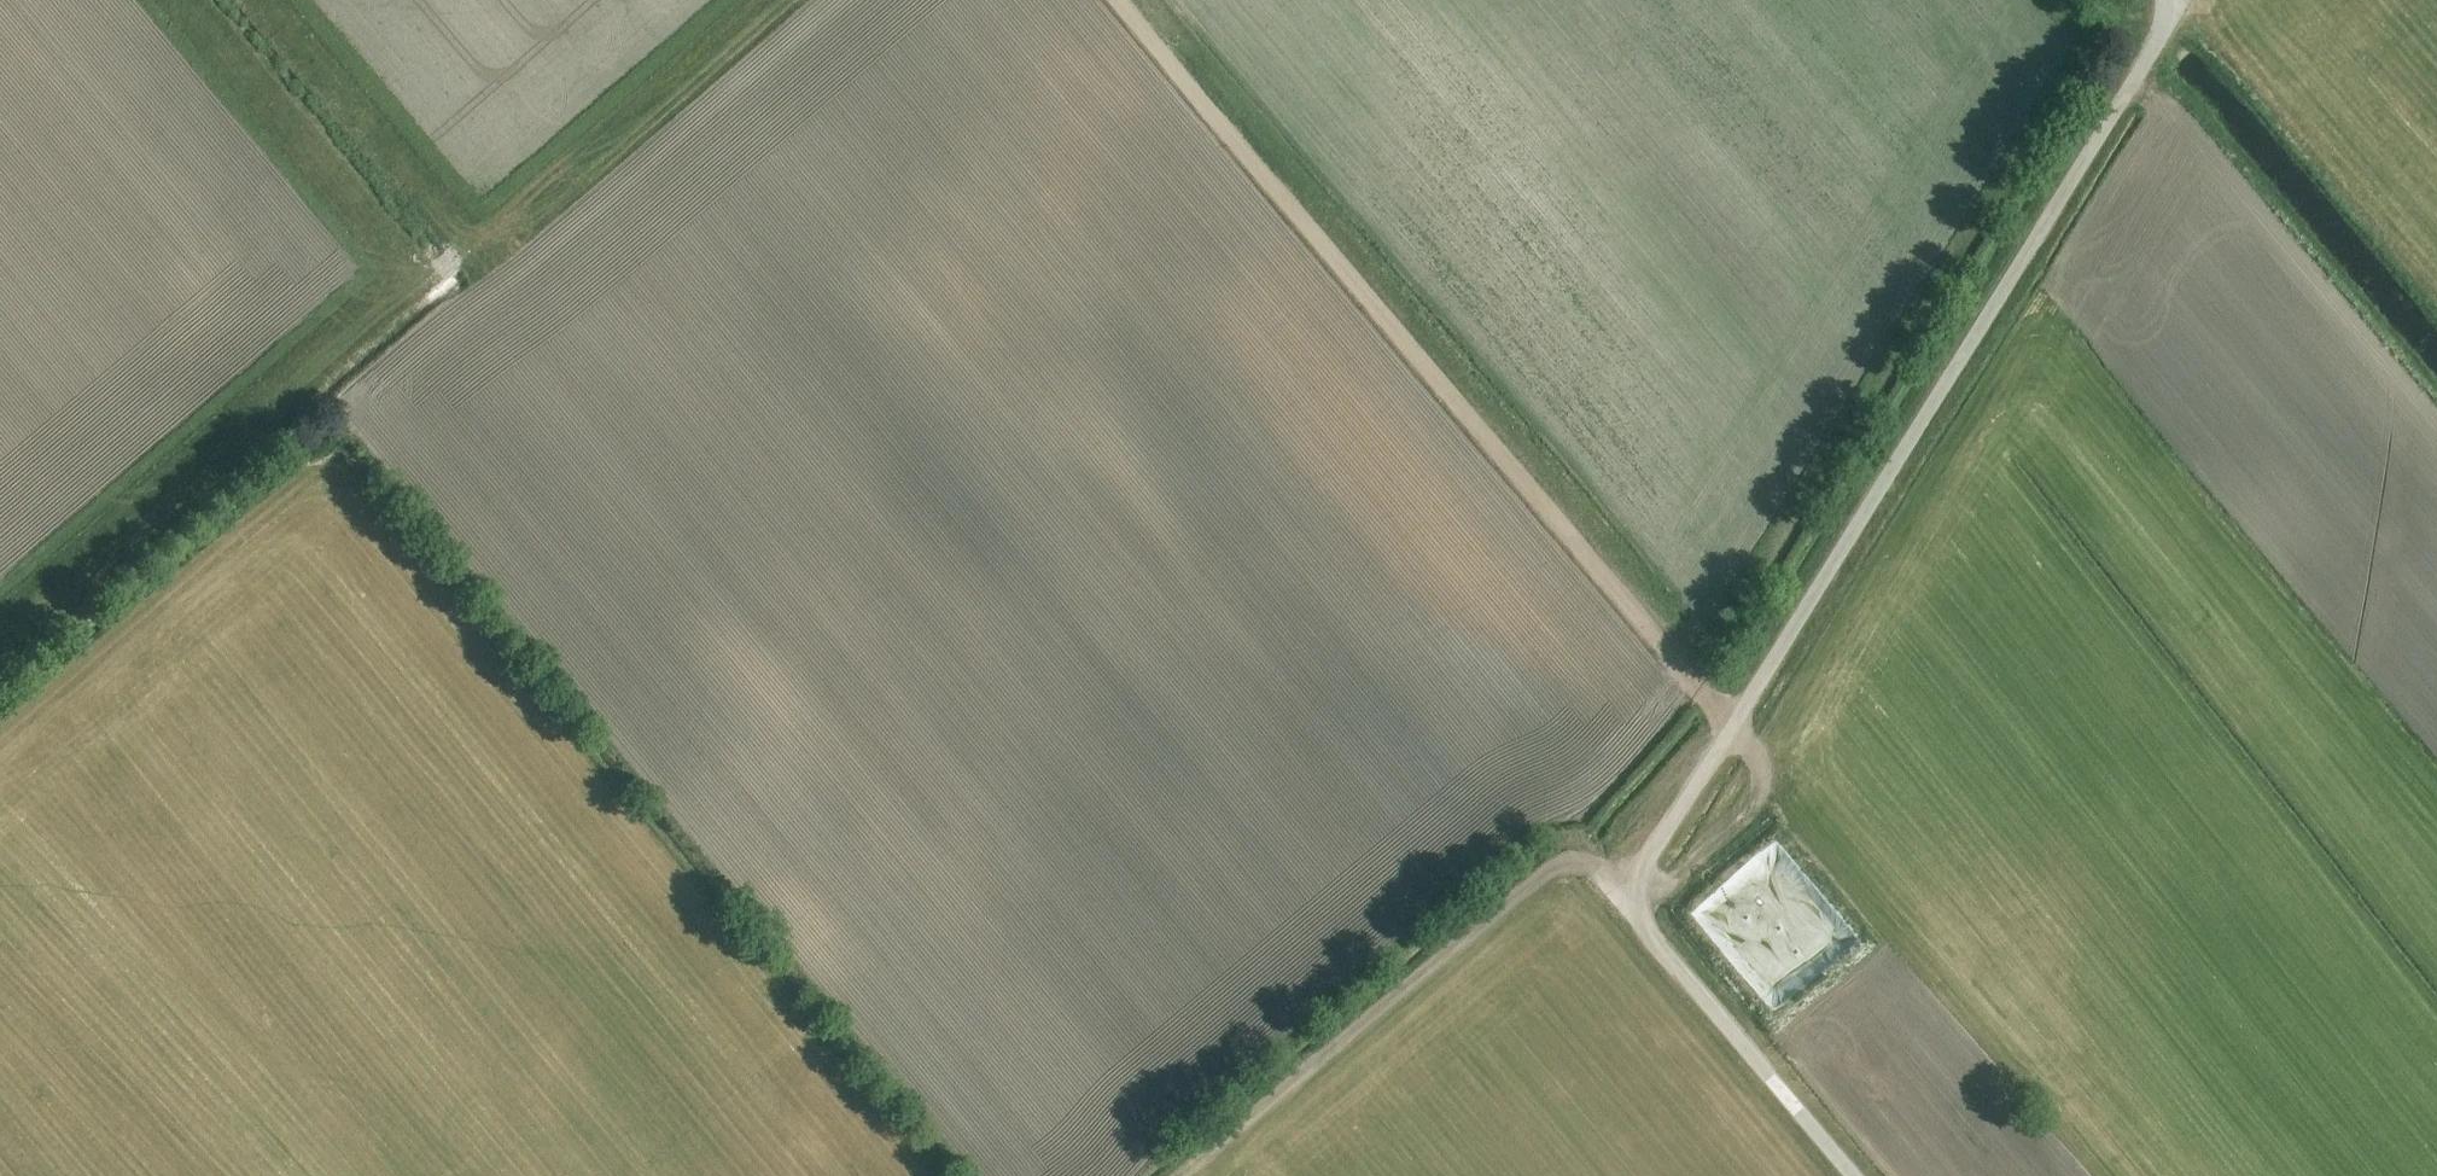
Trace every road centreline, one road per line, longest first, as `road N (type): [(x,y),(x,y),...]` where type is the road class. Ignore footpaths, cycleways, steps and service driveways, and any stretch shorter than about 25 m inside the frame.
road 1 (unclassified): [(1853,1175),(1661,948),(1637,909),(1637,885),(2062,197),(2173,0)]
road 2 (track): [(1635,898),(1591,864),(1574,826),(1678,701),(1674,665),(1115,0)]

